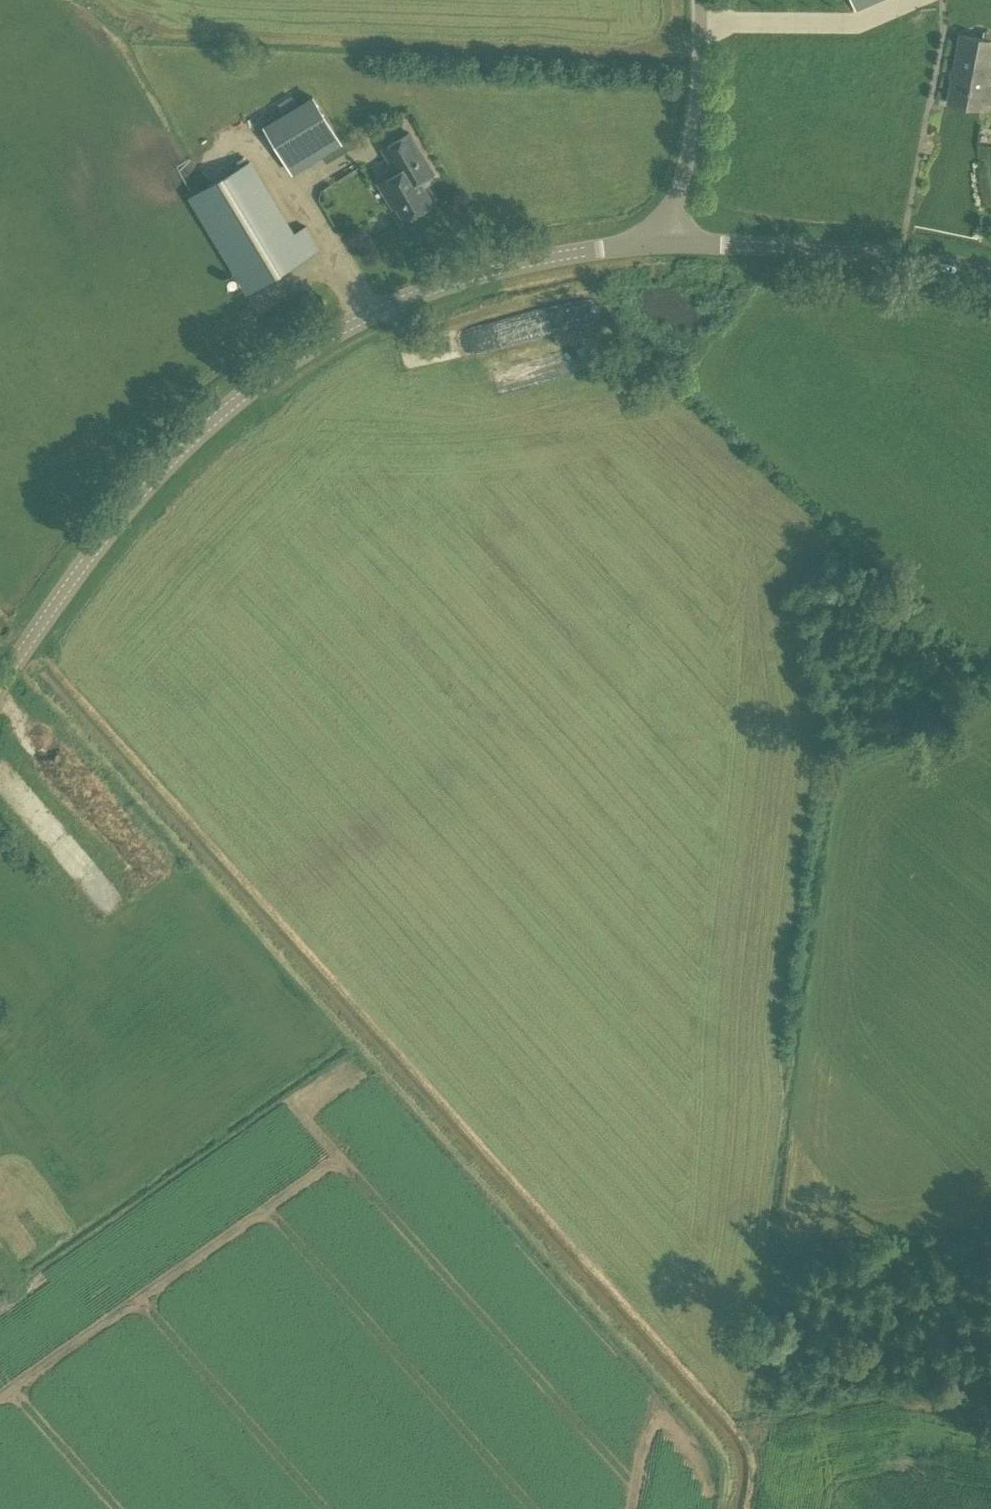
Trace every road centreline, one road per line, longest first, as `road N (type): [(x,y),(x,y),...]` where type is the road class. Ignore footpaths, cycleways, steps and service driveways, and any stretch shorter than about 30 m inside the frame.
road 1 (tertiary): [(0,696),(159,489),(297,358),(390,299),(606,247),(671,245)]
road 2 (tertiary): [(990,272),(877,250),(671,245)]
road 3 (unclassified): [(671,245),(698,99),(699,0)]

